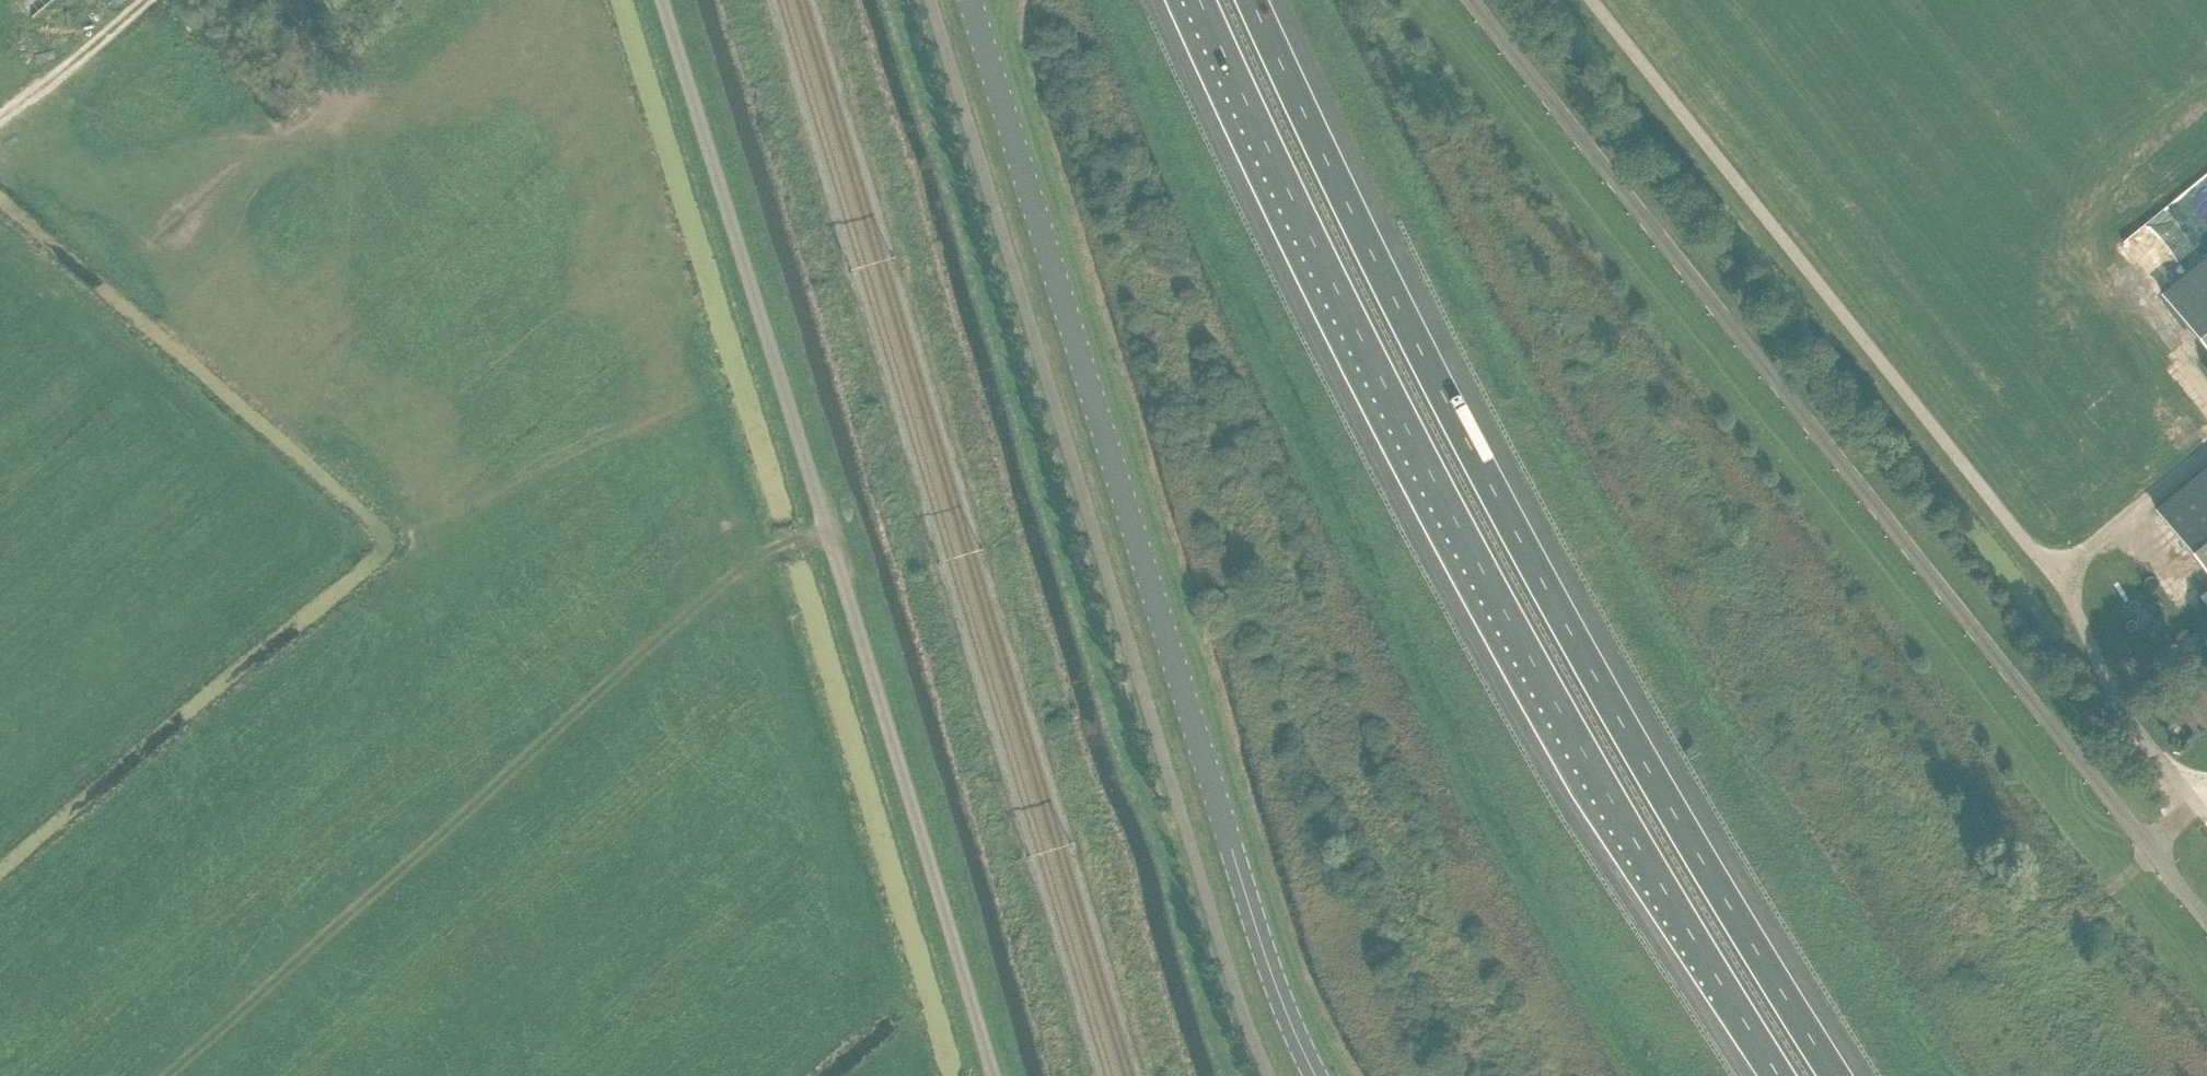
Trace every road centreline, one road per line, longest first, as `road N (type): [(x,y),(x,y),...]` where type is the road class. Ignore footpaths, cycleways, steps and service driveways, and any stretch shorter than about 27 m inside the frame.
road 1 (motorway): [(1195,0),(1350,324),(1498,607),(1698,953),(1779,1075)]
road 2 (motorway): [(1827,1075),(1615,719),(1393,298),(1253,0)]
road 3 (unclassified): [(2206,918),(1475,0)]
road 4 (tertiary): [(1311,1075),(1263,974),(970,0)]
road 5 (unclassified): [(993,1075),(664,0)]

